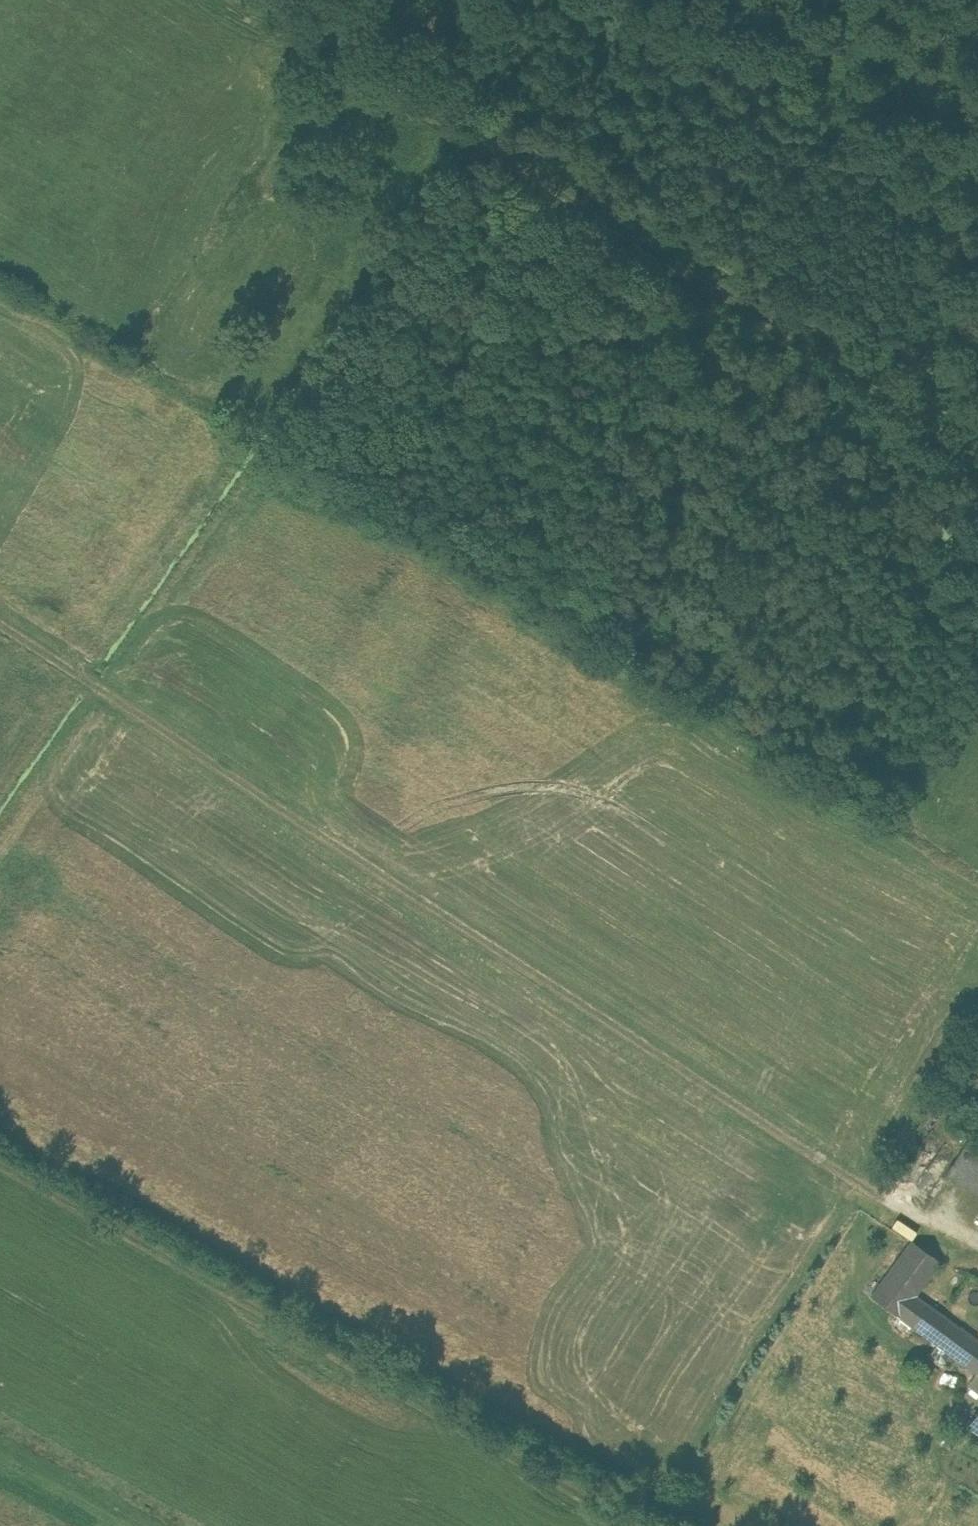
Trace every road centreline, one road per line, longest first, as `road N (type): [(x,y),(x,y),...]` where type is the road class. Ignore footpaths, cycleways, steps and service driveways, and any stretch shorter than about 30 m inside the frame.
road 1 (track): [(914,1215),(0,627)]

